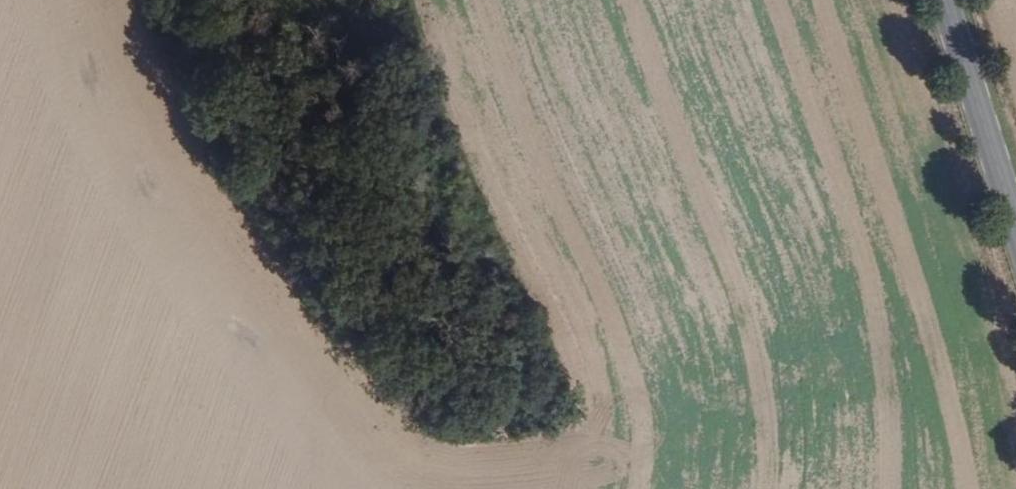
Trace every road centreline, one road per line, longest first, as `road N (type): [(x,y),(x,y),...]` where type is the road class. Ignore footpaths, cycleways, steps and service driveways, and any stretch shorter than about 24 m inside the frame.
road 1 (secondary): [(945,0),(1015,226)]

